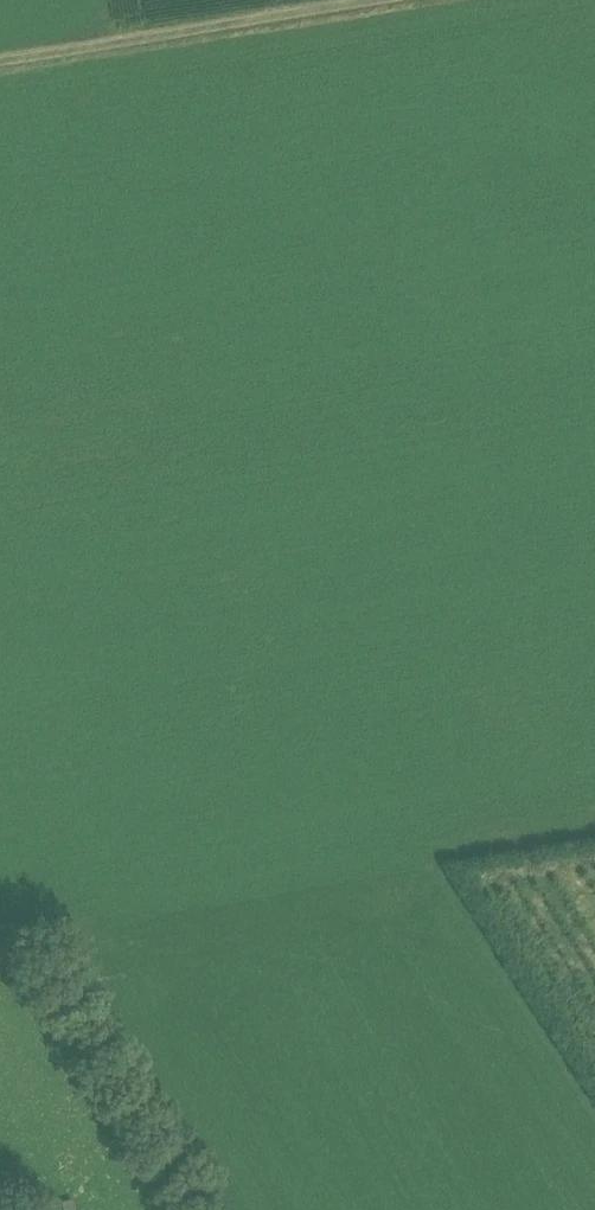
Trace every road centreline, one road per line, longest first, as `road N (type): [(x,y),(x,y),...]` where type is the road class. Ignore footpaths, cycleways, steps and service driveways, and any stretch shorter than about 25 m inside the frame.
road 1 (track): [(401,0),(0,69)]

